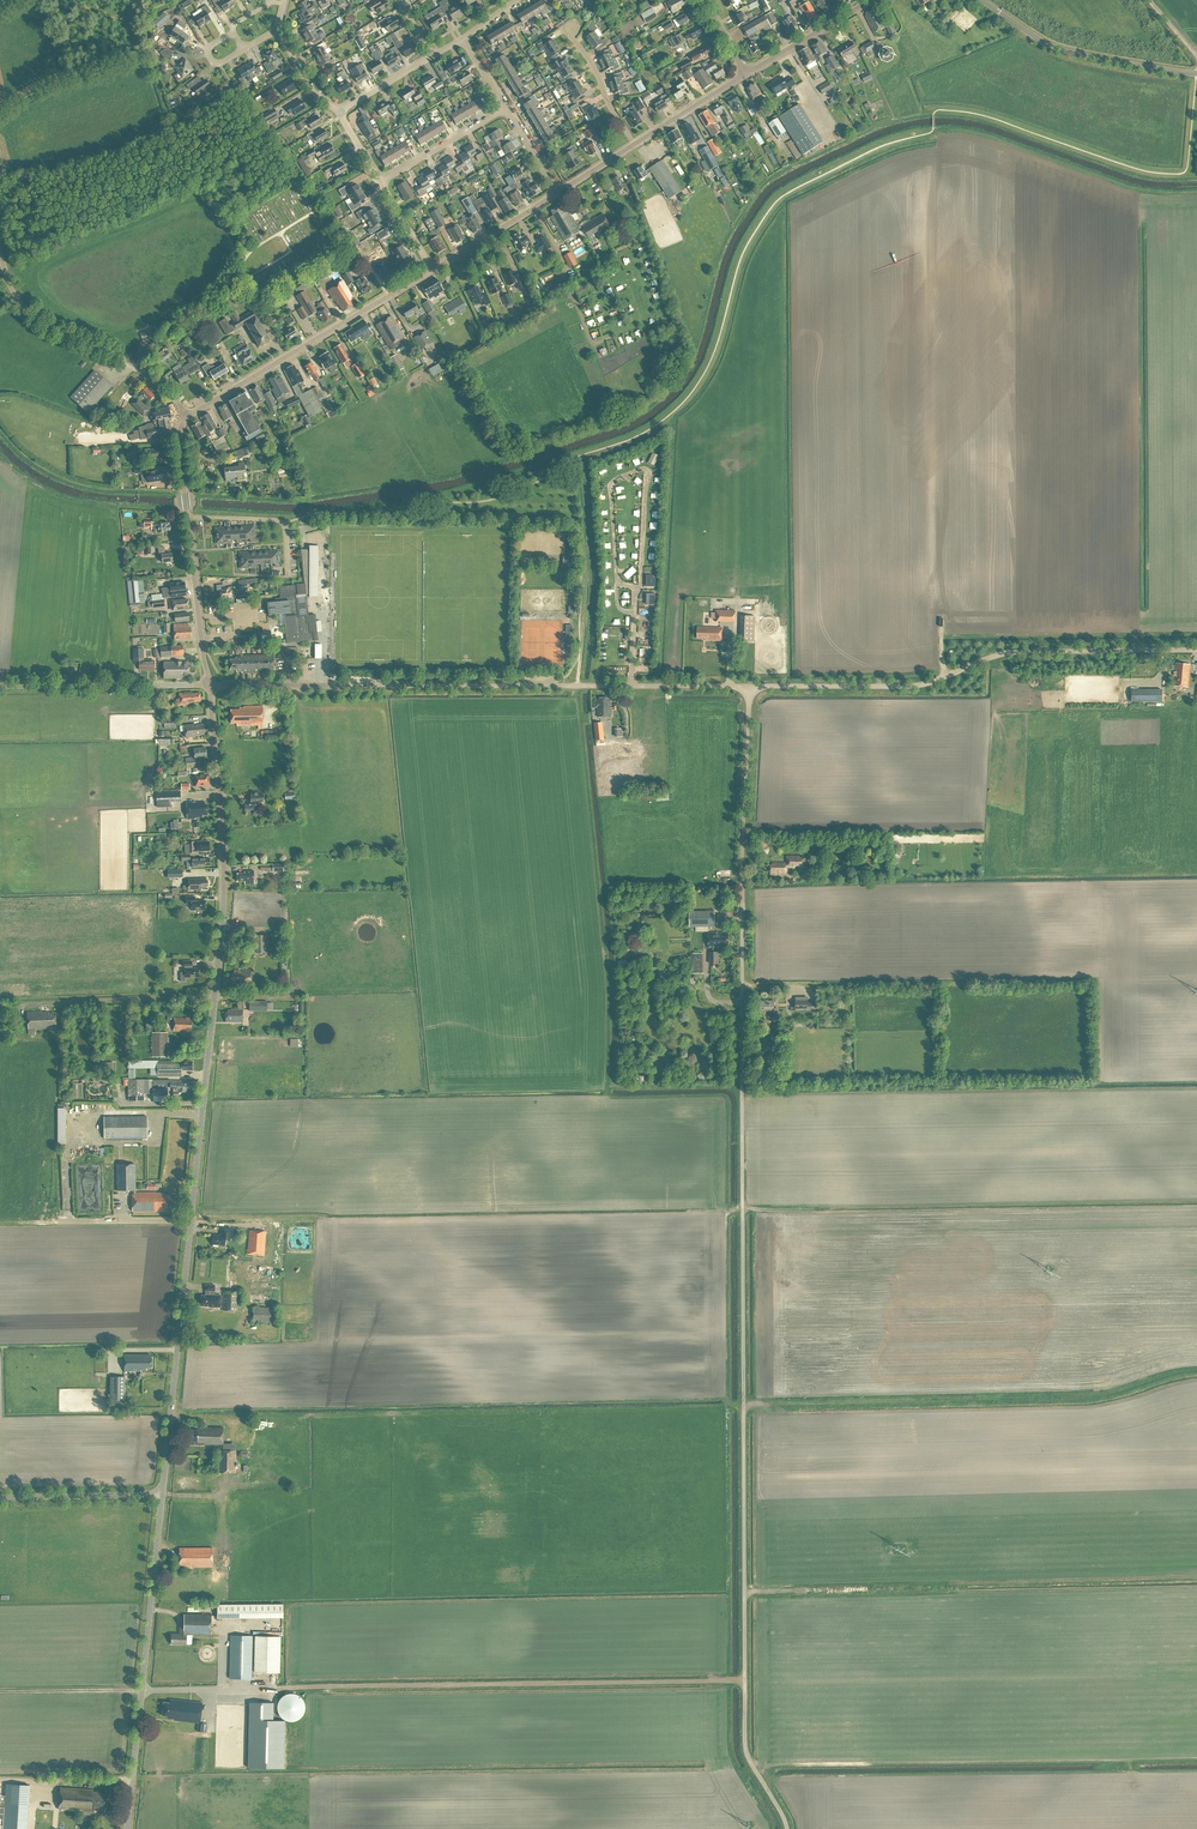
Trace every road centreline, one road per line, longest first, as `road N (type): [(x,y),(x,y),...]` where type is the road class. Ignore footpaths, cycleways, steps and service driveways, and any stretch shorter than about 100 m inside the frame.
road 1 (unclassified): [(786,1828),(745,1743),(742,874),(749,686)]
road 2 (tertiary): [(163,1494),(223,912),(209,685)]
road 3 (tertiary): [(749,686),(209,685)]
road 4 (track): [(745,1680),(222,1689)]
road 5 (tertiary): [(1196,650),(1016,652),(911,687),(749,686)]
road 6 (tertiary): [(127,1828),(163,1494)]
road 7 (tertiary): [(188,415),(432,270)]
road 8 (unclassified): [(188,415),(143,372),(32,316),(12,290),(0,250)]
road 9 (unclassified): [(1196,74),(1073,53),(980,0)]
road 10 (track): [(578,686),(587,577),(575,457)]
road 11 (unclassified): [(0,687),(209,685)]
road 12 (track): [(214,995),(16,1005)]
road 13 (track): [(192,1220),(0,1223)]
road 14 (tertiary): [(209,685),(186,518)]
road 15 (tertiary): [(0,1498),(163,1494)]
road 16 (residential): [(186,518),(282,521),(287,577)]
road 17 (tertiary): [(432,270),(557,193)]
road 18 (unclassified): [(872,0),(746,75)]
road 19 (residential): [(380,183),(505,109)]
road 20 (residential): [(635,145),(570,29)]
road 21 (tertiary): [(635,145),(746,75)]

